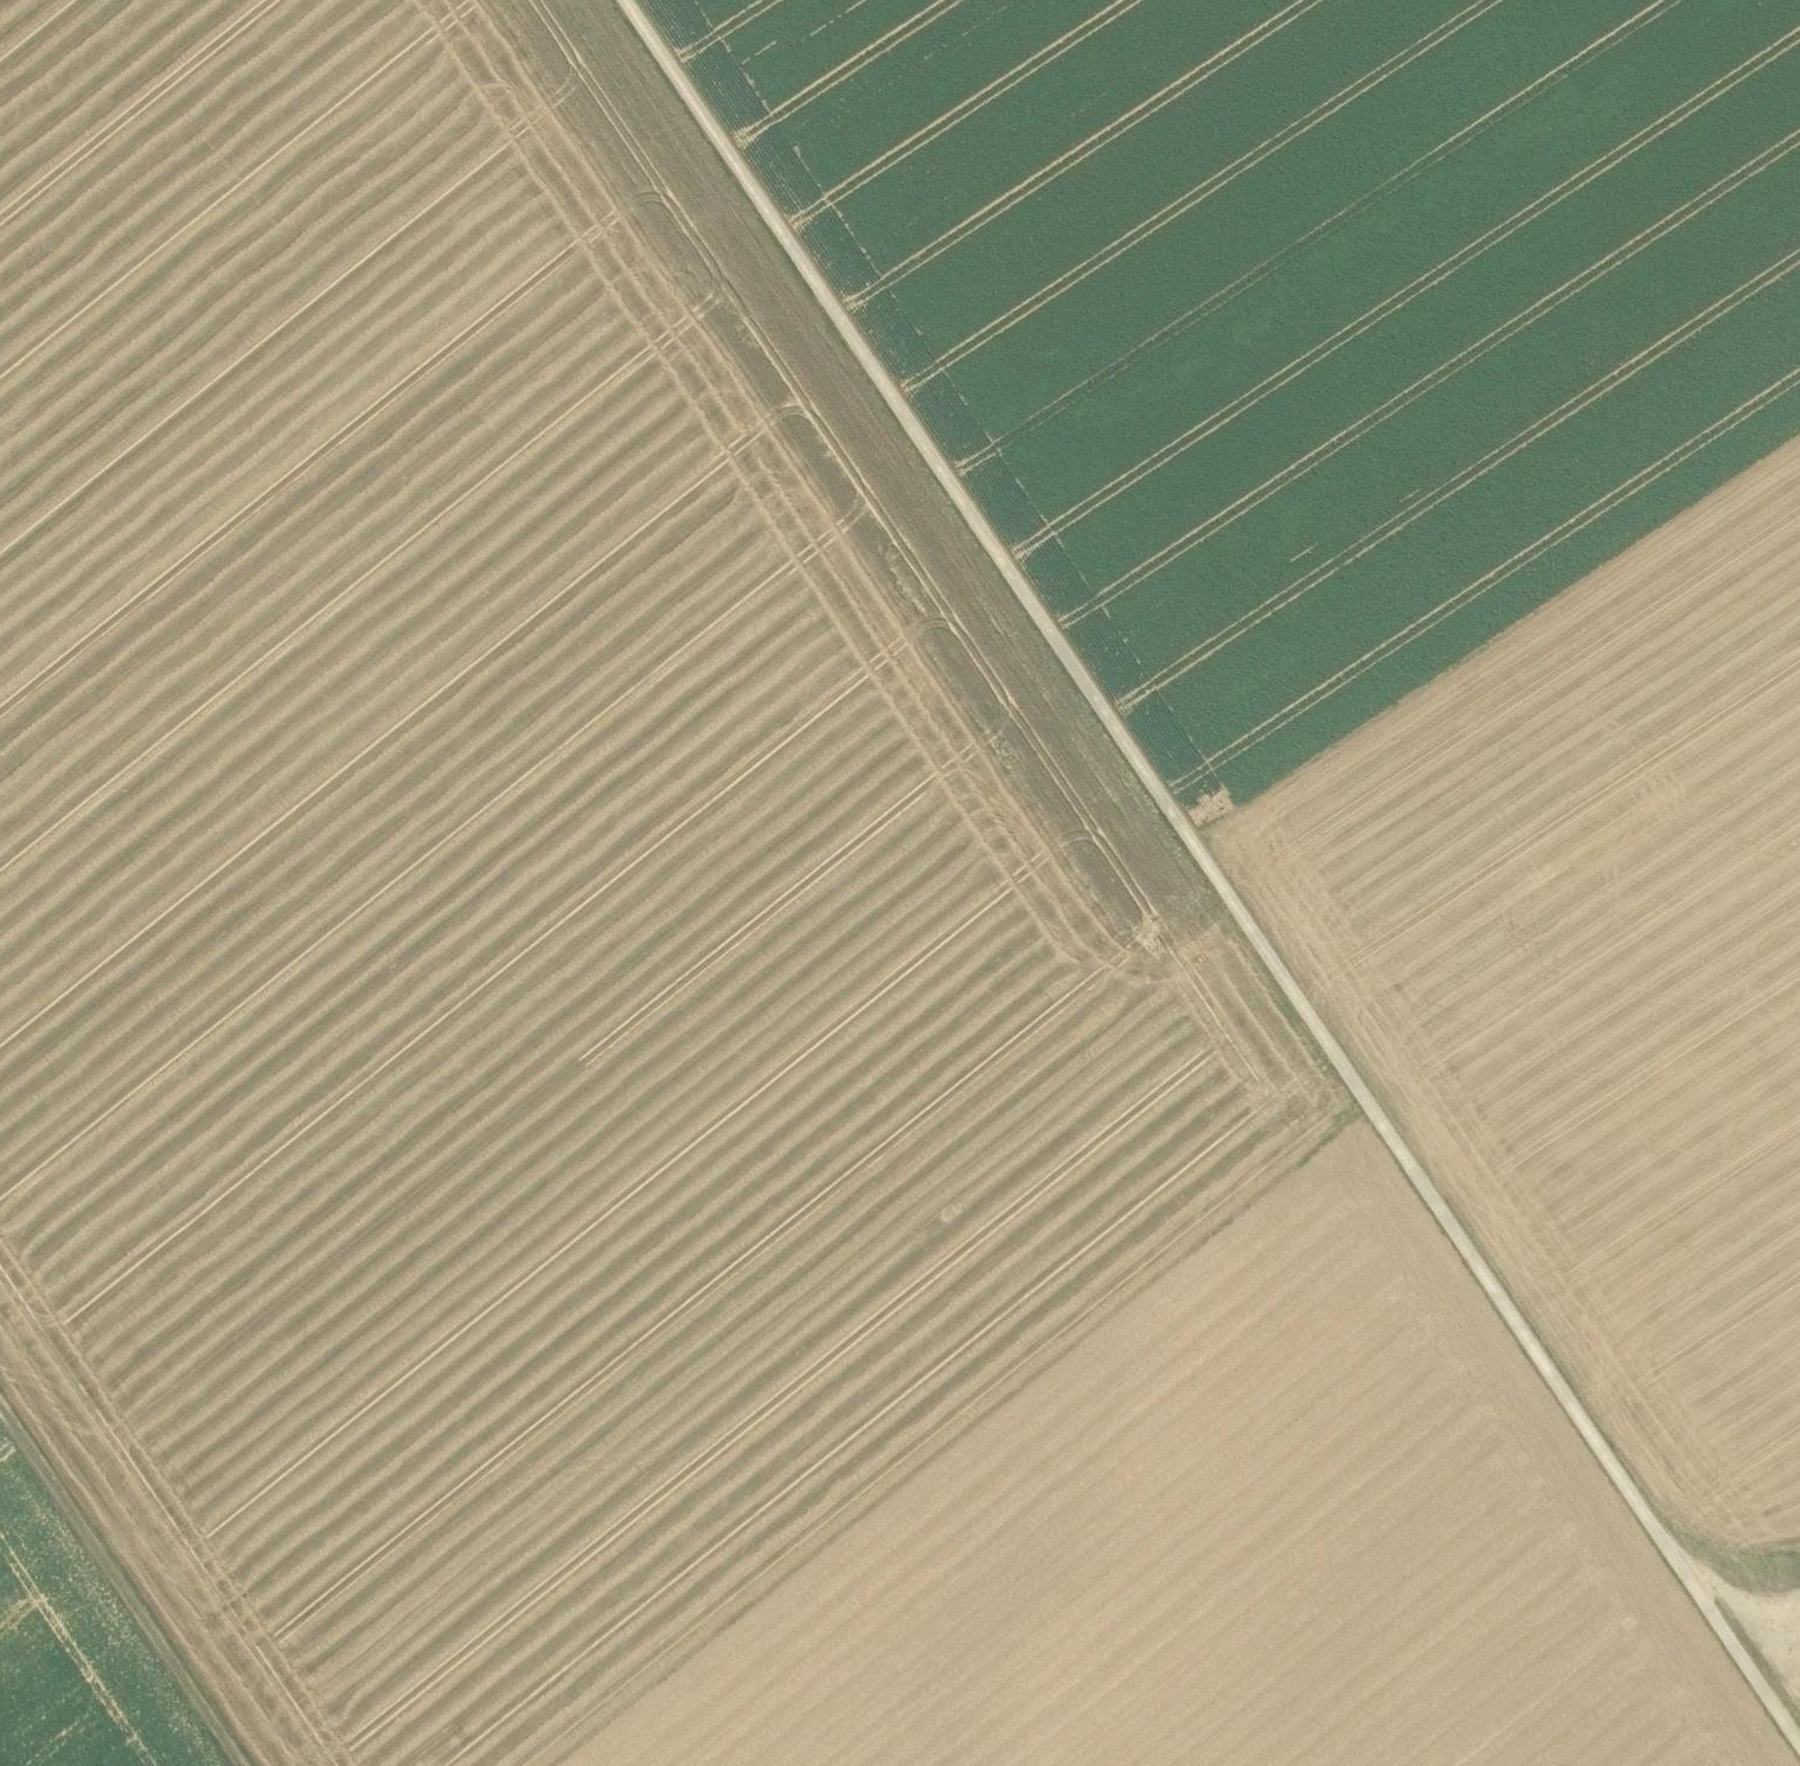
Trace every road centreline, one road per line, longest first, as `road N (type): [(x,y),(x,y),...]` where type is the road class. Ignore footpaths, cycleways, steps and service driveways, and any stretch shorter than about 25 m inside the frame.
road 1 (track): [(1799,1746),(624,0)]
road 2 (track): [(0,1408),(244,1765)]

